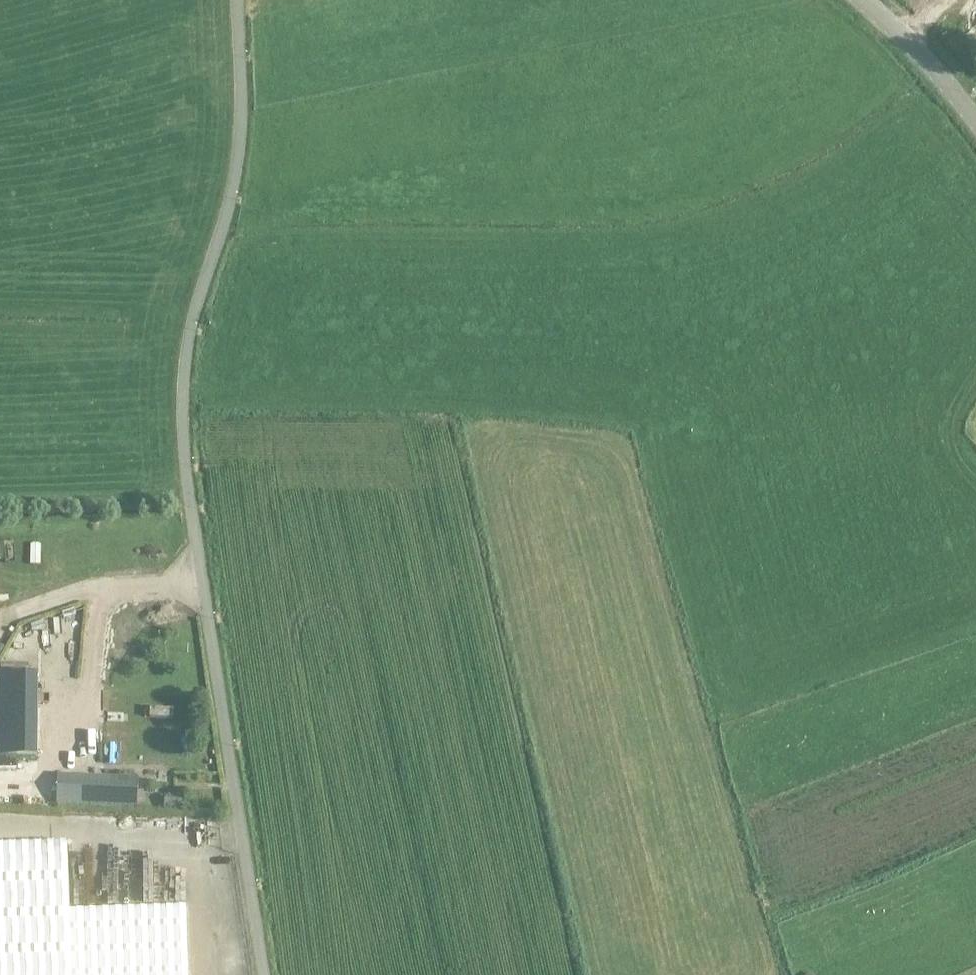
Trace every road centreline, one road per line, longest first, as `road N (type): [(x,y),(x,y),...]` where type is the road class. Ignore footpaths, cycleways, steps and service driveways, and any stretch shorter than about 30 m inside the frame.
road 1 (unclassified): [(237,0),(239,154),(190,332),(183,424),(263,974)]
road 2 (tertiary): [(857,0),(975,127)]

